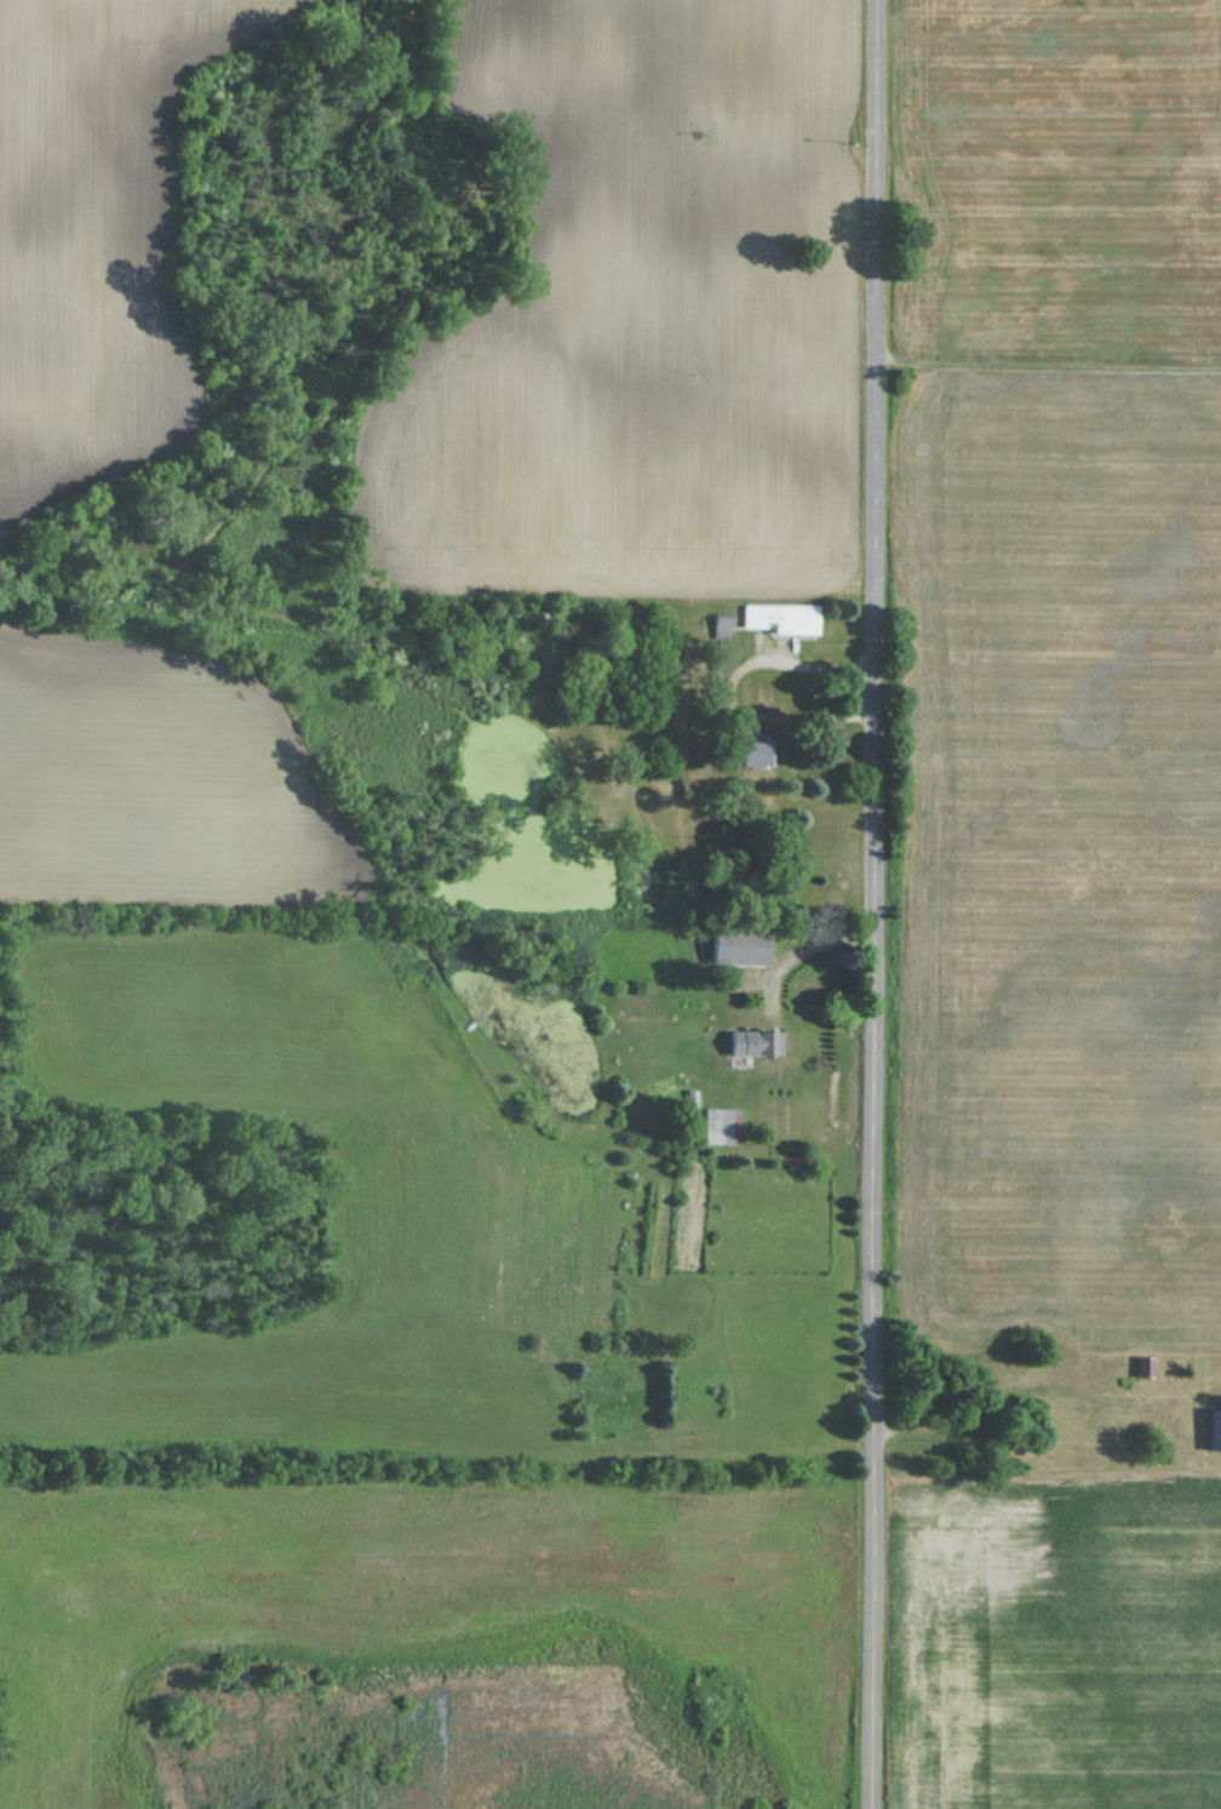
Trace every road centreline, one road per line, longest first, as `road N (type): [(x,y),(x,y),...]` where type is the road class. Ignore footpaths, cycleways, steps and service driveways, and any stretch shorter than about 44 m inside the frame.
road 1 (residential): [(881,1808),(873,0)]

